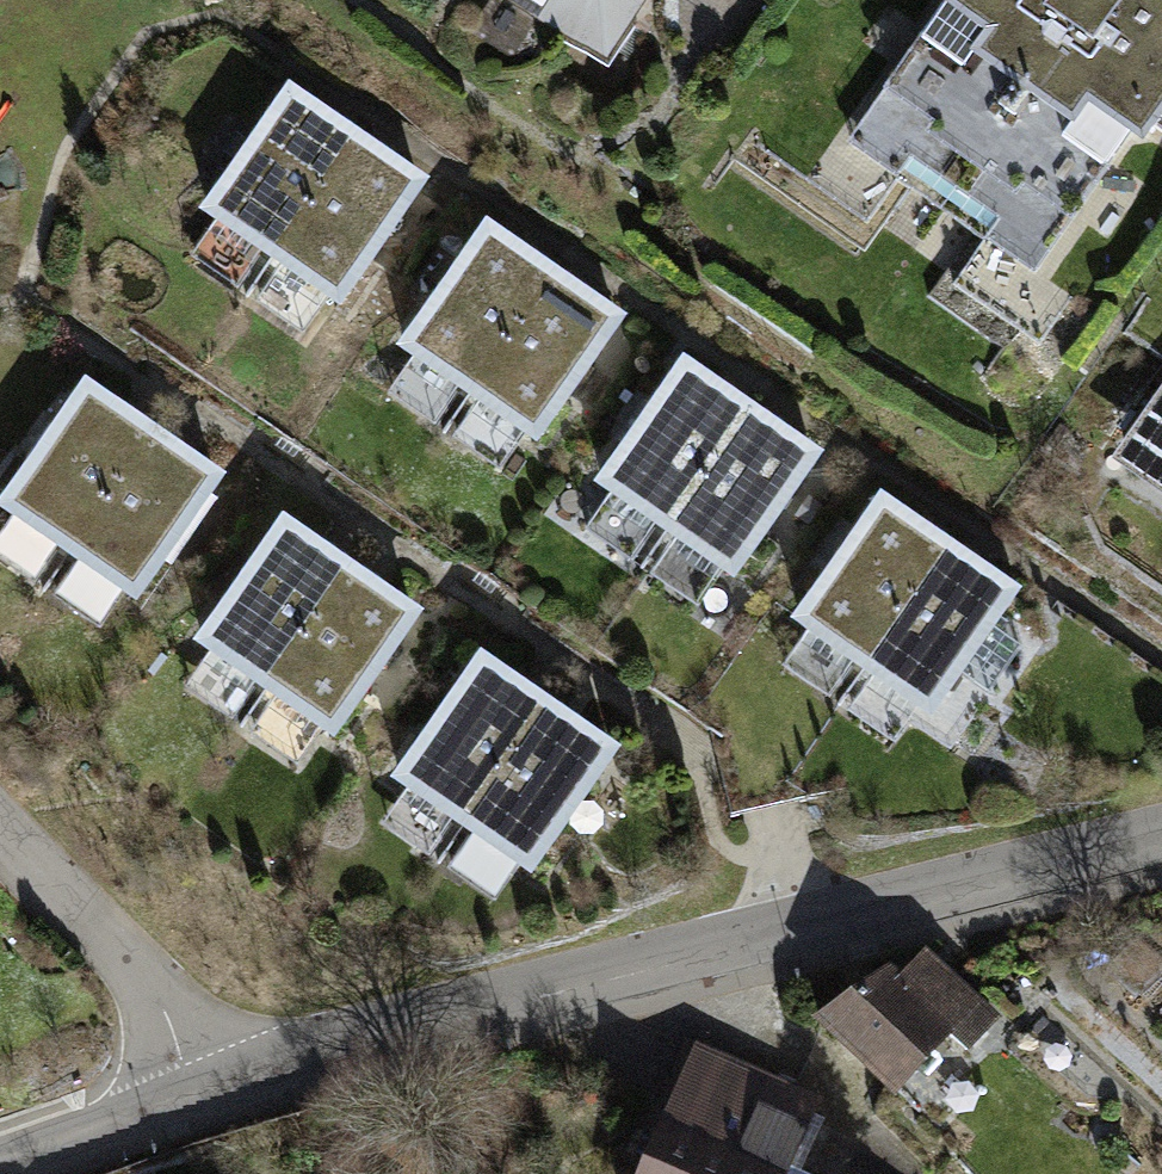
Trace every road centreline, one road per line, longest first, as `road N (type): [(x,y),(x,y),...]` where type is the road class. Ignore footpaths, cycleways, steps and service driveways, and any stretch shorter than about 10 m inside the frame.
road 1 (residential): [(202,1090),(468,1008),(1161,835)]
road 2 (residential): [(0,828),(143,981),(202,1090)]
road 3 (residential): [(0,1158),(202,1090)]

